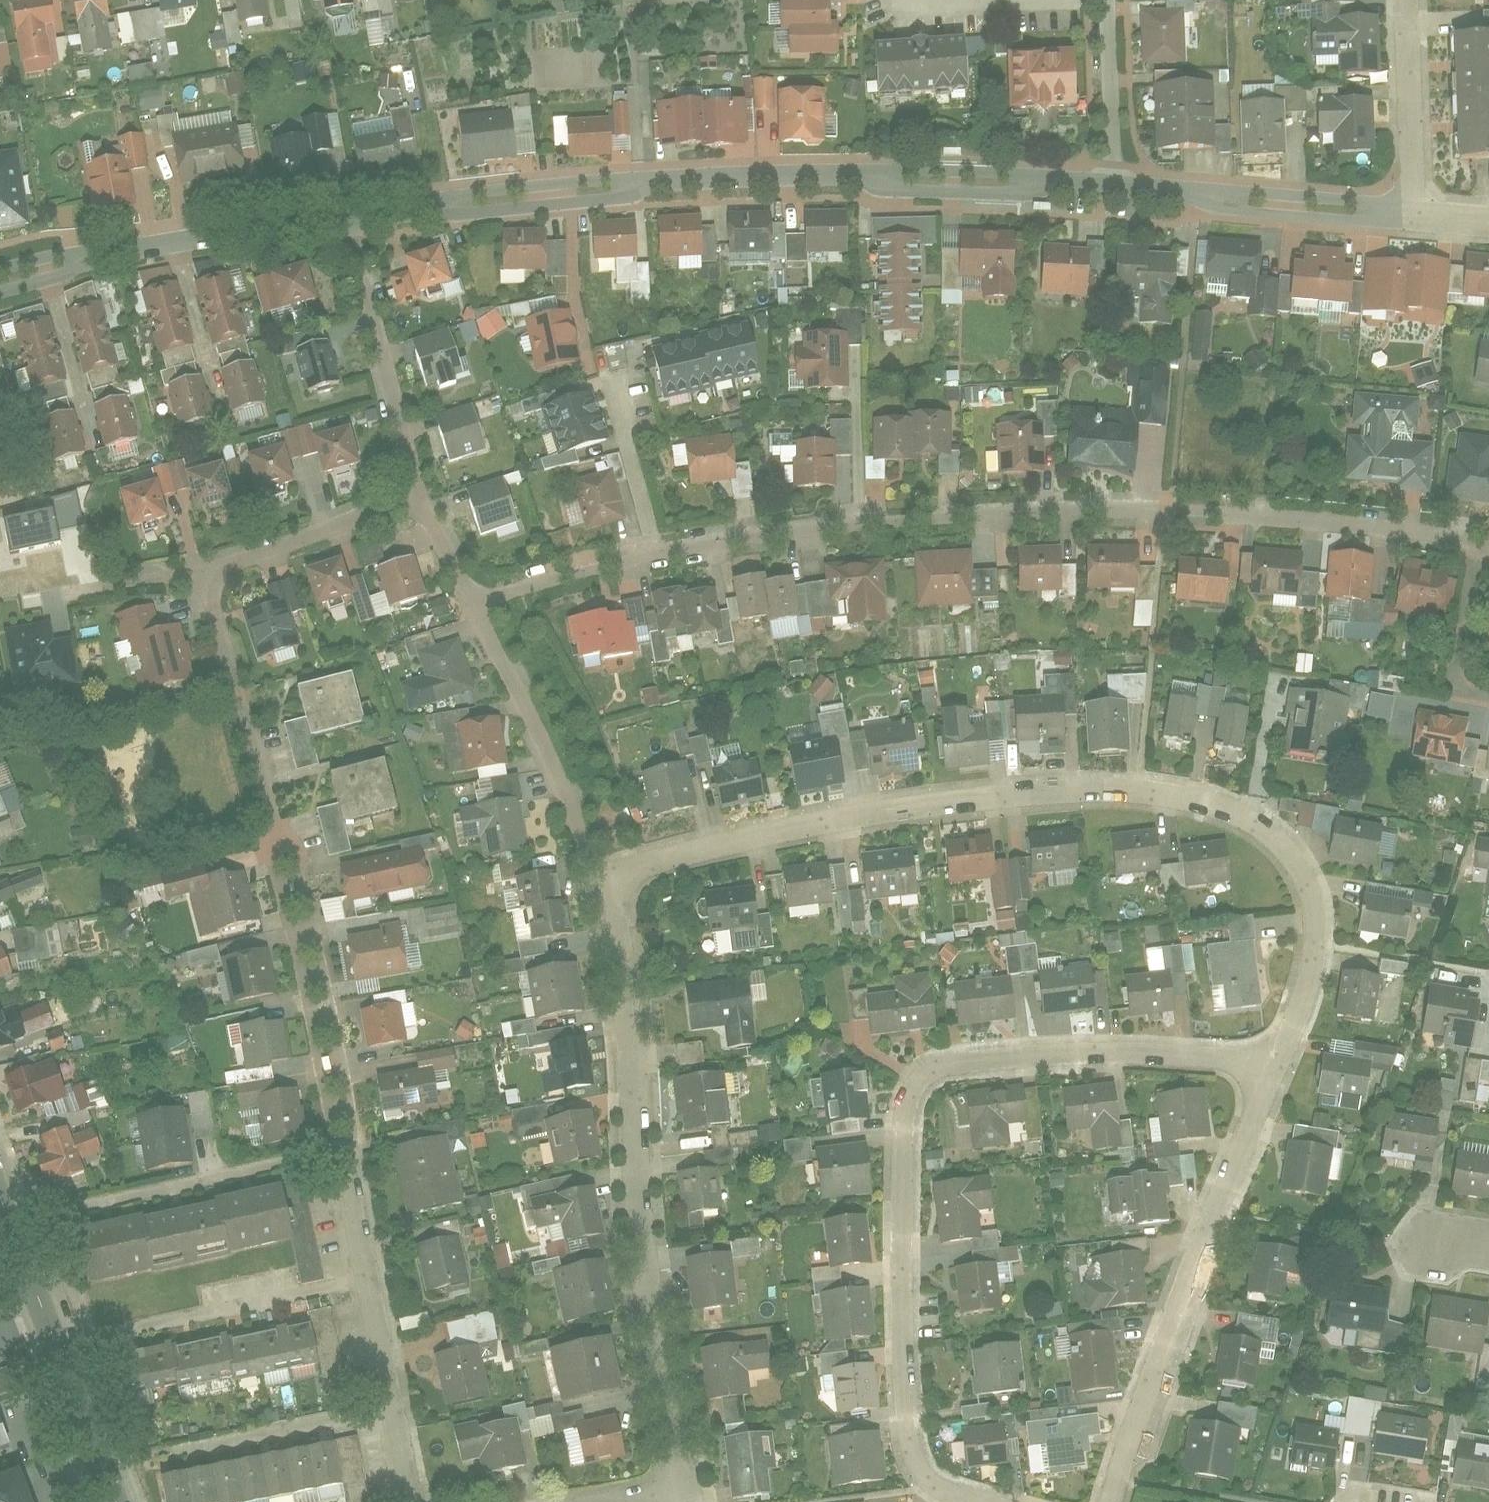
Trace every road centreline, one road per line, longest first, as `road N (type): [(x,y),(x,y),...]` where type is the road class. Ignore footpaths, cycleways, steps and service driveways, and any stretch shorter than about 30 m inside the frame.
road 1 (residential): [(1480,535),(1173,502),(887,518),(643,558),(474,602)]
road 2 (residential): [(606,872),(920,803),(993,795),(1149,790),(1229,808),(1282,839),(1313,889),(1307,988),(1280,1068)]
road 3 (residential): [(341,1137),(315,972),(210,572),(424,496)]
road 4 (residential): [(1280,1068),(1218,1056),(1068,1054),(964,1065),(925,1088),(911,1132),(910,1436),(935,1487),(968,1501)]
road 5 (residential): [(1115,184),(571,186),(342,215)]
road 6 (residential): [(690,1489),(646,1228),(631,1015),(606,872)]
road 7 (residential): [(1280,1068),(1115,1501)]
road 8 (residential): [(414,1501),(341,1137)]
road 9 (residential): [(342,215),(0,281)]
road 10 (tertiary): [(0,1190),(111,1501)]
road 11 (residential): [(1415,212),(1115,184)]
road 12 (residential): [(424,496),(342,215)]
road 13 (residential): [(588,835),(474,602)]
road 14 (residential): [(1415,212),(1408,0)]
road 15 (residential): [(1115,184),(1100,0)]
road 16 (residential): [(1480,535),(1459,663),(1465,684),(1488,694)]

